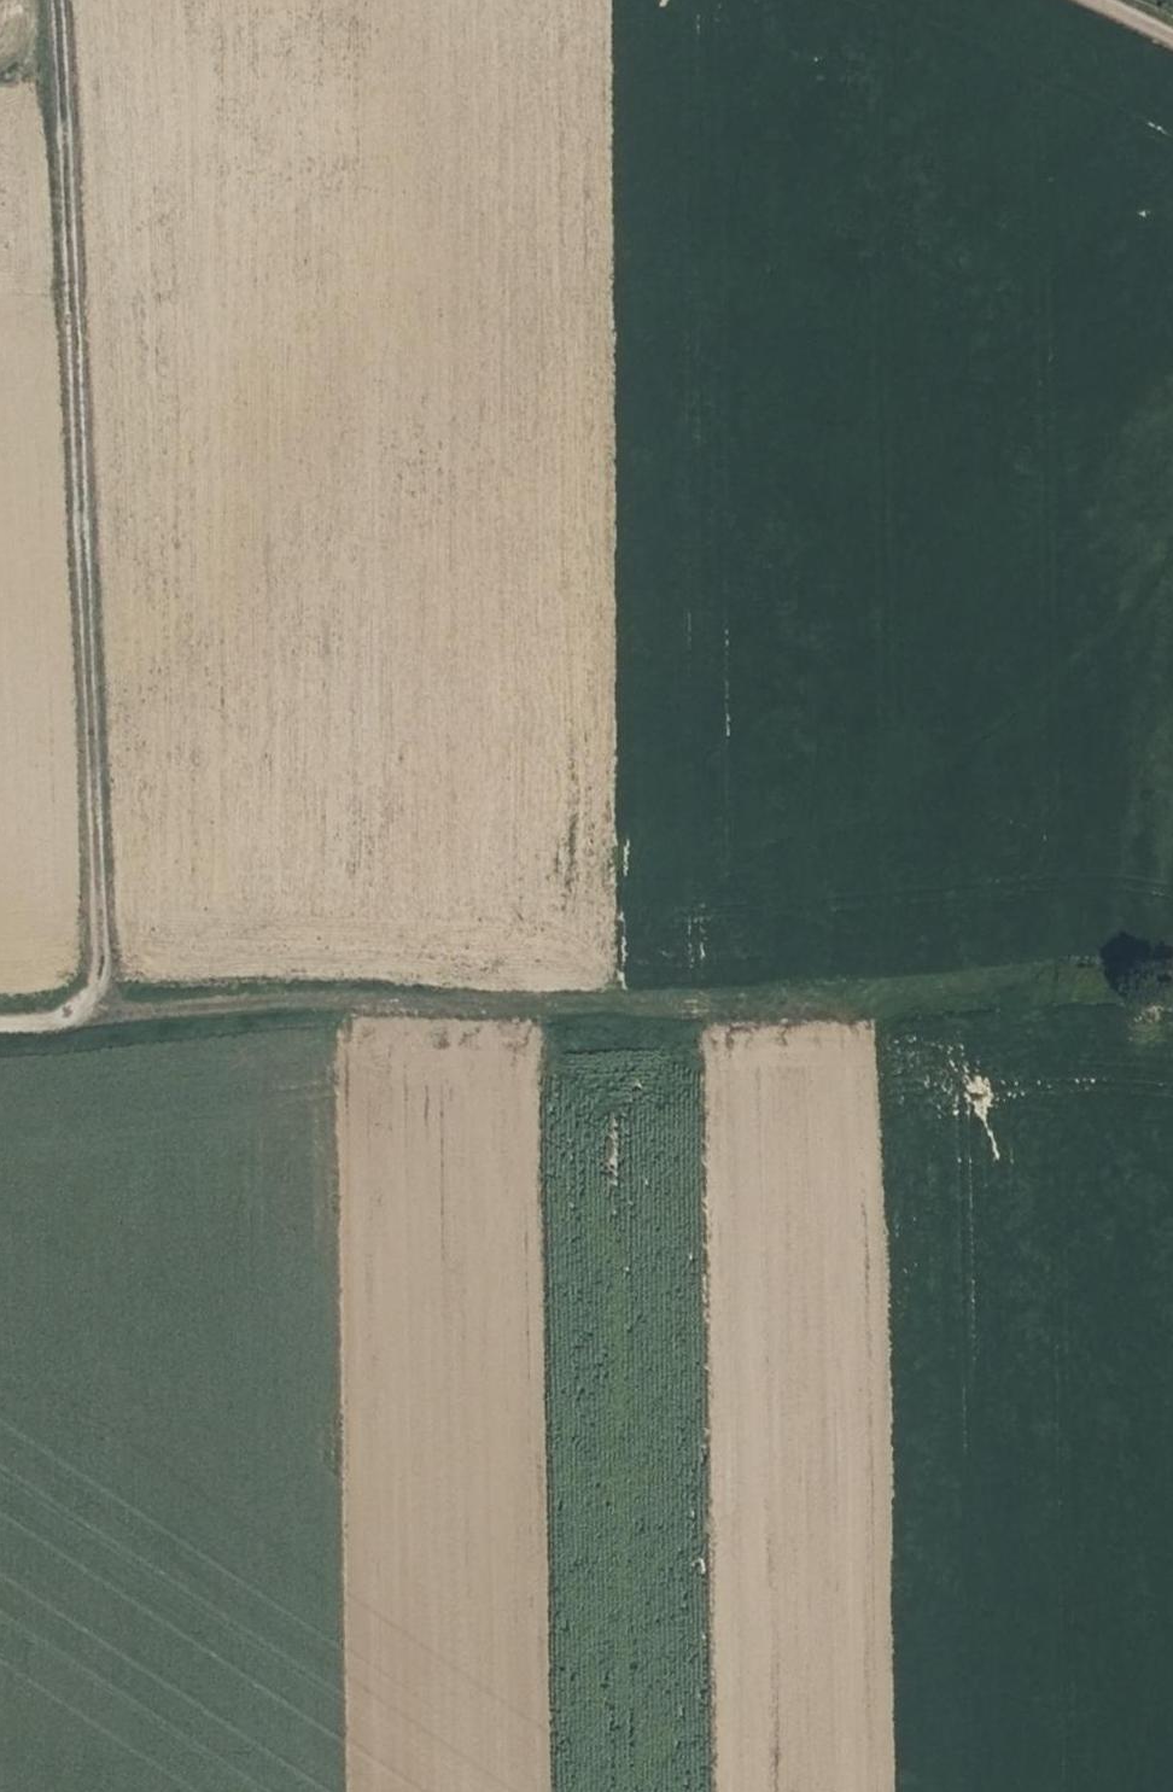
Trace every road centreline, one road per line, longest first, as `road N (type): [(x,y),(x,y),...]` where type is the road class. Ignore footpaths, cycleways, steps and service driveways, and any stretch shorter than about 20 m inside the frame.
road 1 (track): [(63,0),(103,1004)]
road 2 (track): [(0,1011),(257,991),(405,995)]

